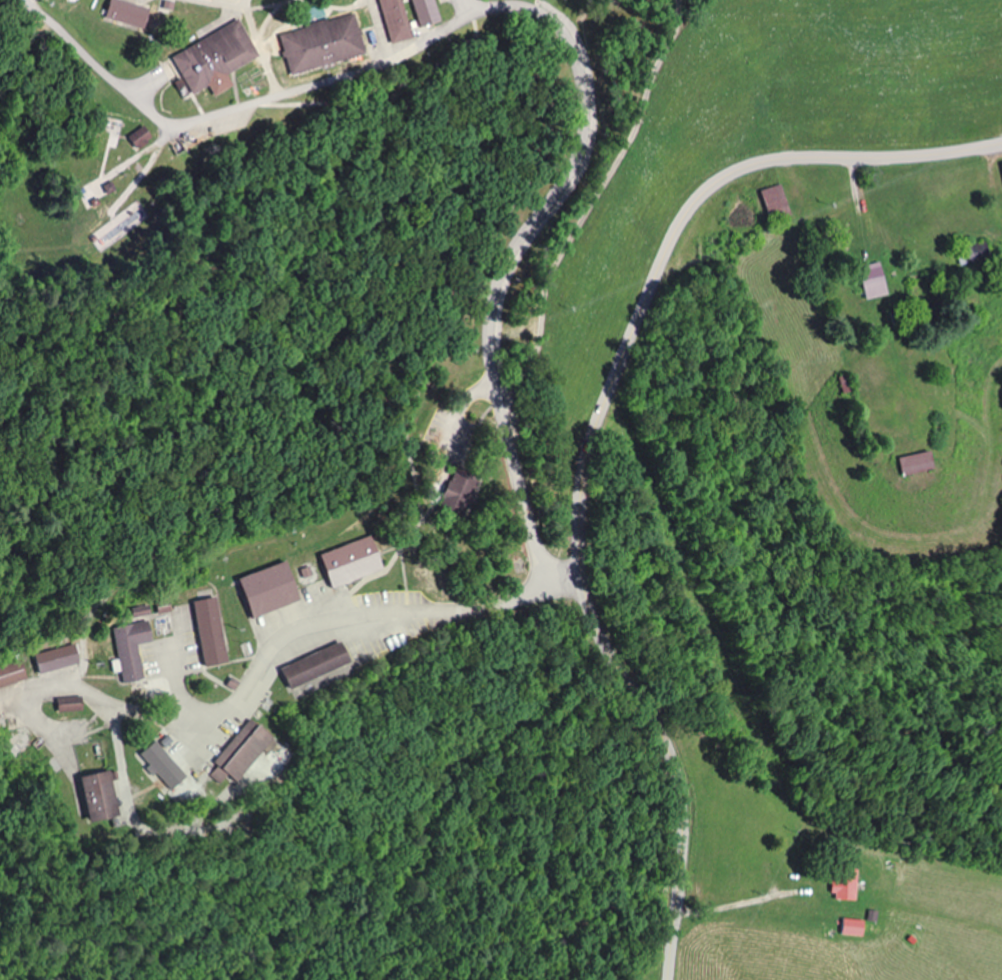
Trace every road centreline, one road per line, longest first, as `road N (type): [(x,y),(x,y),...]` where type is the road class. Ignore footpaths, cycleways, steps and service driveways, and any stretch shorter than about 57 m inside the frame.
road 1 (residential): [(583,578),(544,560),(532,543),(487,354),(498,282),(567,185),(586,144),(583,79),(554,25),(511,7),(482,9),(374,66),(171,125),(114,85),(23,0)]
road 2 (secondary): [(670,979),(682,846),(677,783),(663,739),(596,627),(580,557),(584,472),(600,416),(673,241),(715,186),(771,162),(1001,143)]
road 3 (residential): [(176,678),(191,718),(213,719),(293,631),(492,607),(539,591),(544,560)]
road 4 (residential): [(677,0),(673,39),(632,138),(551,276),(533,364),(502,409)]
road 5 (residential): [(676,915),(809,891)]

